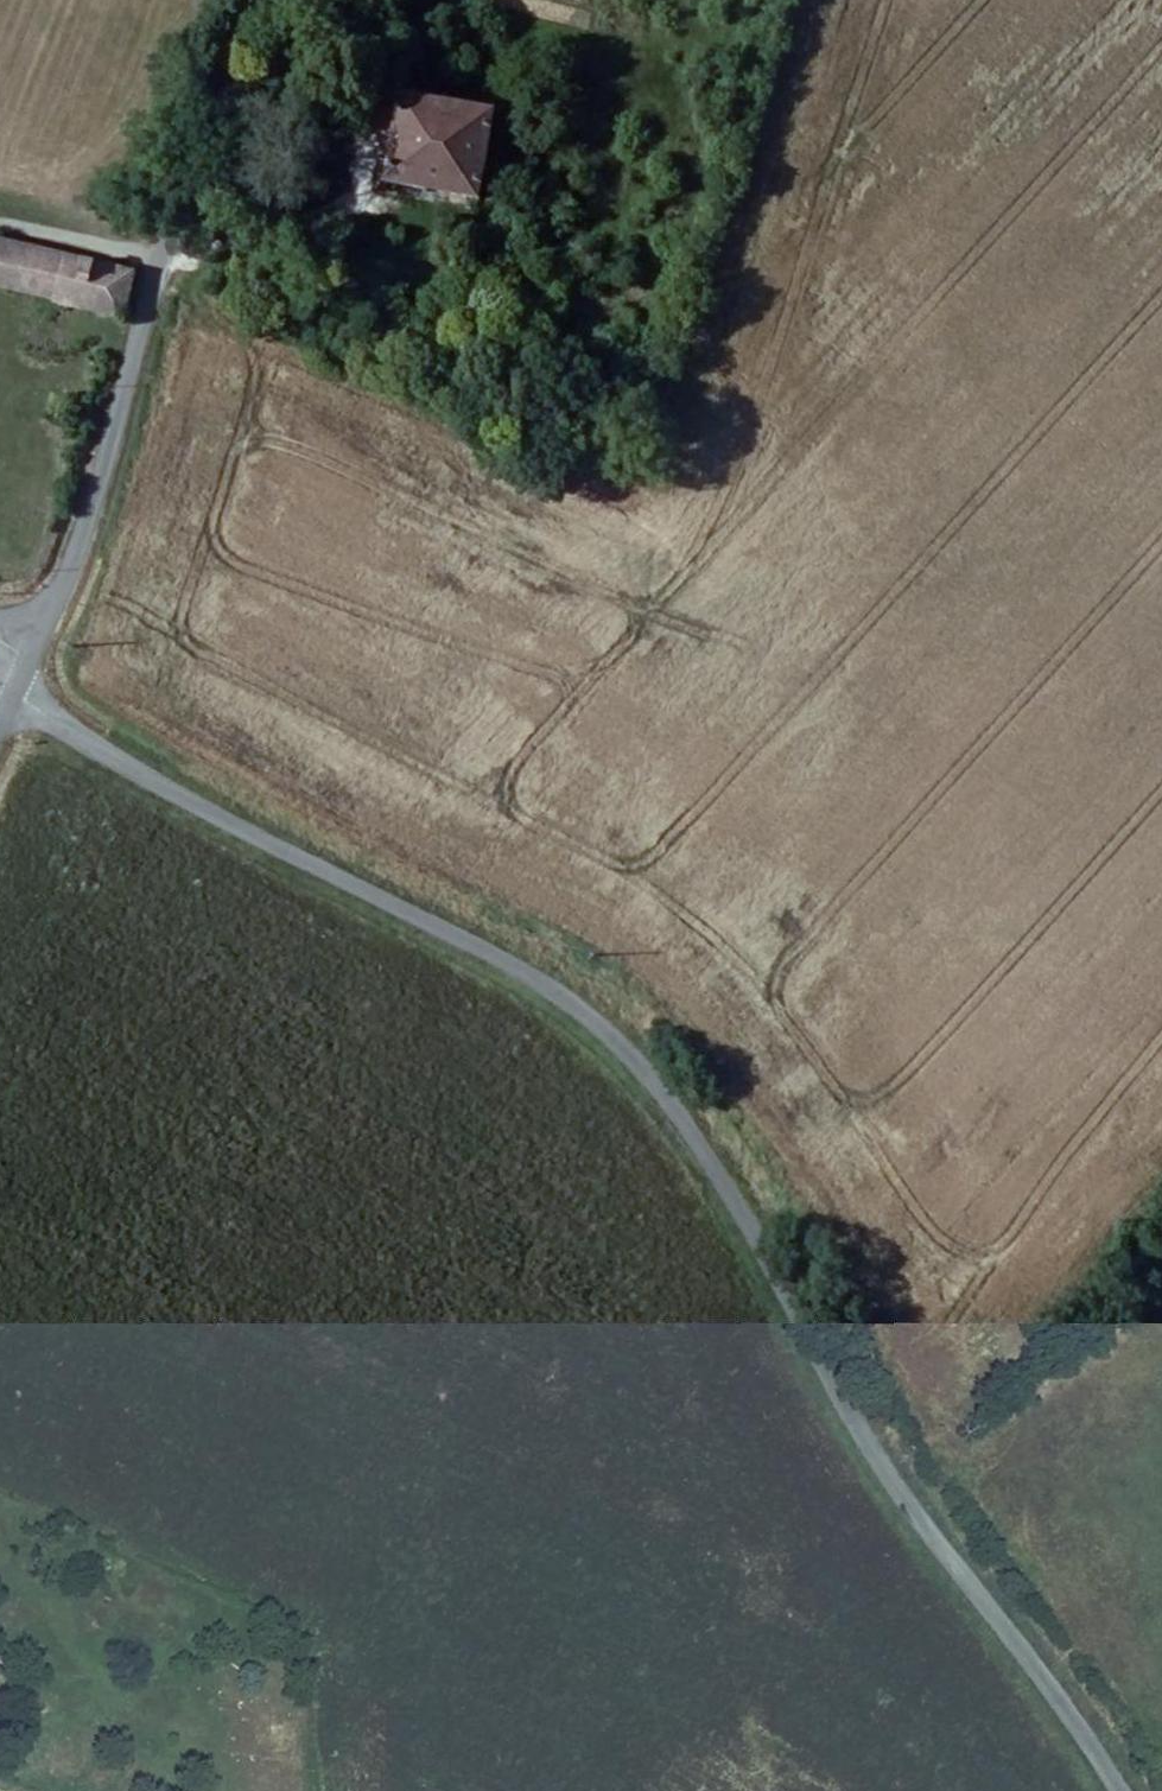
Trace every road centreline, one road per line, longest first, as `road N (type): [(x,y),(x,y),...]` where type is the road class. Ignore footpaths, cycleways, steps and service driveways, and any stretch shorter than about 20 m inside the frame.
road 1 (unclassified): [(18,687),(564,987),(645,1063),(713,1153),(855,1435),(925,1536),(1089,1727),(1125,1790)]
road 2 (unclassified): [(262,0),(161,261),(83,530),(40,641)]

